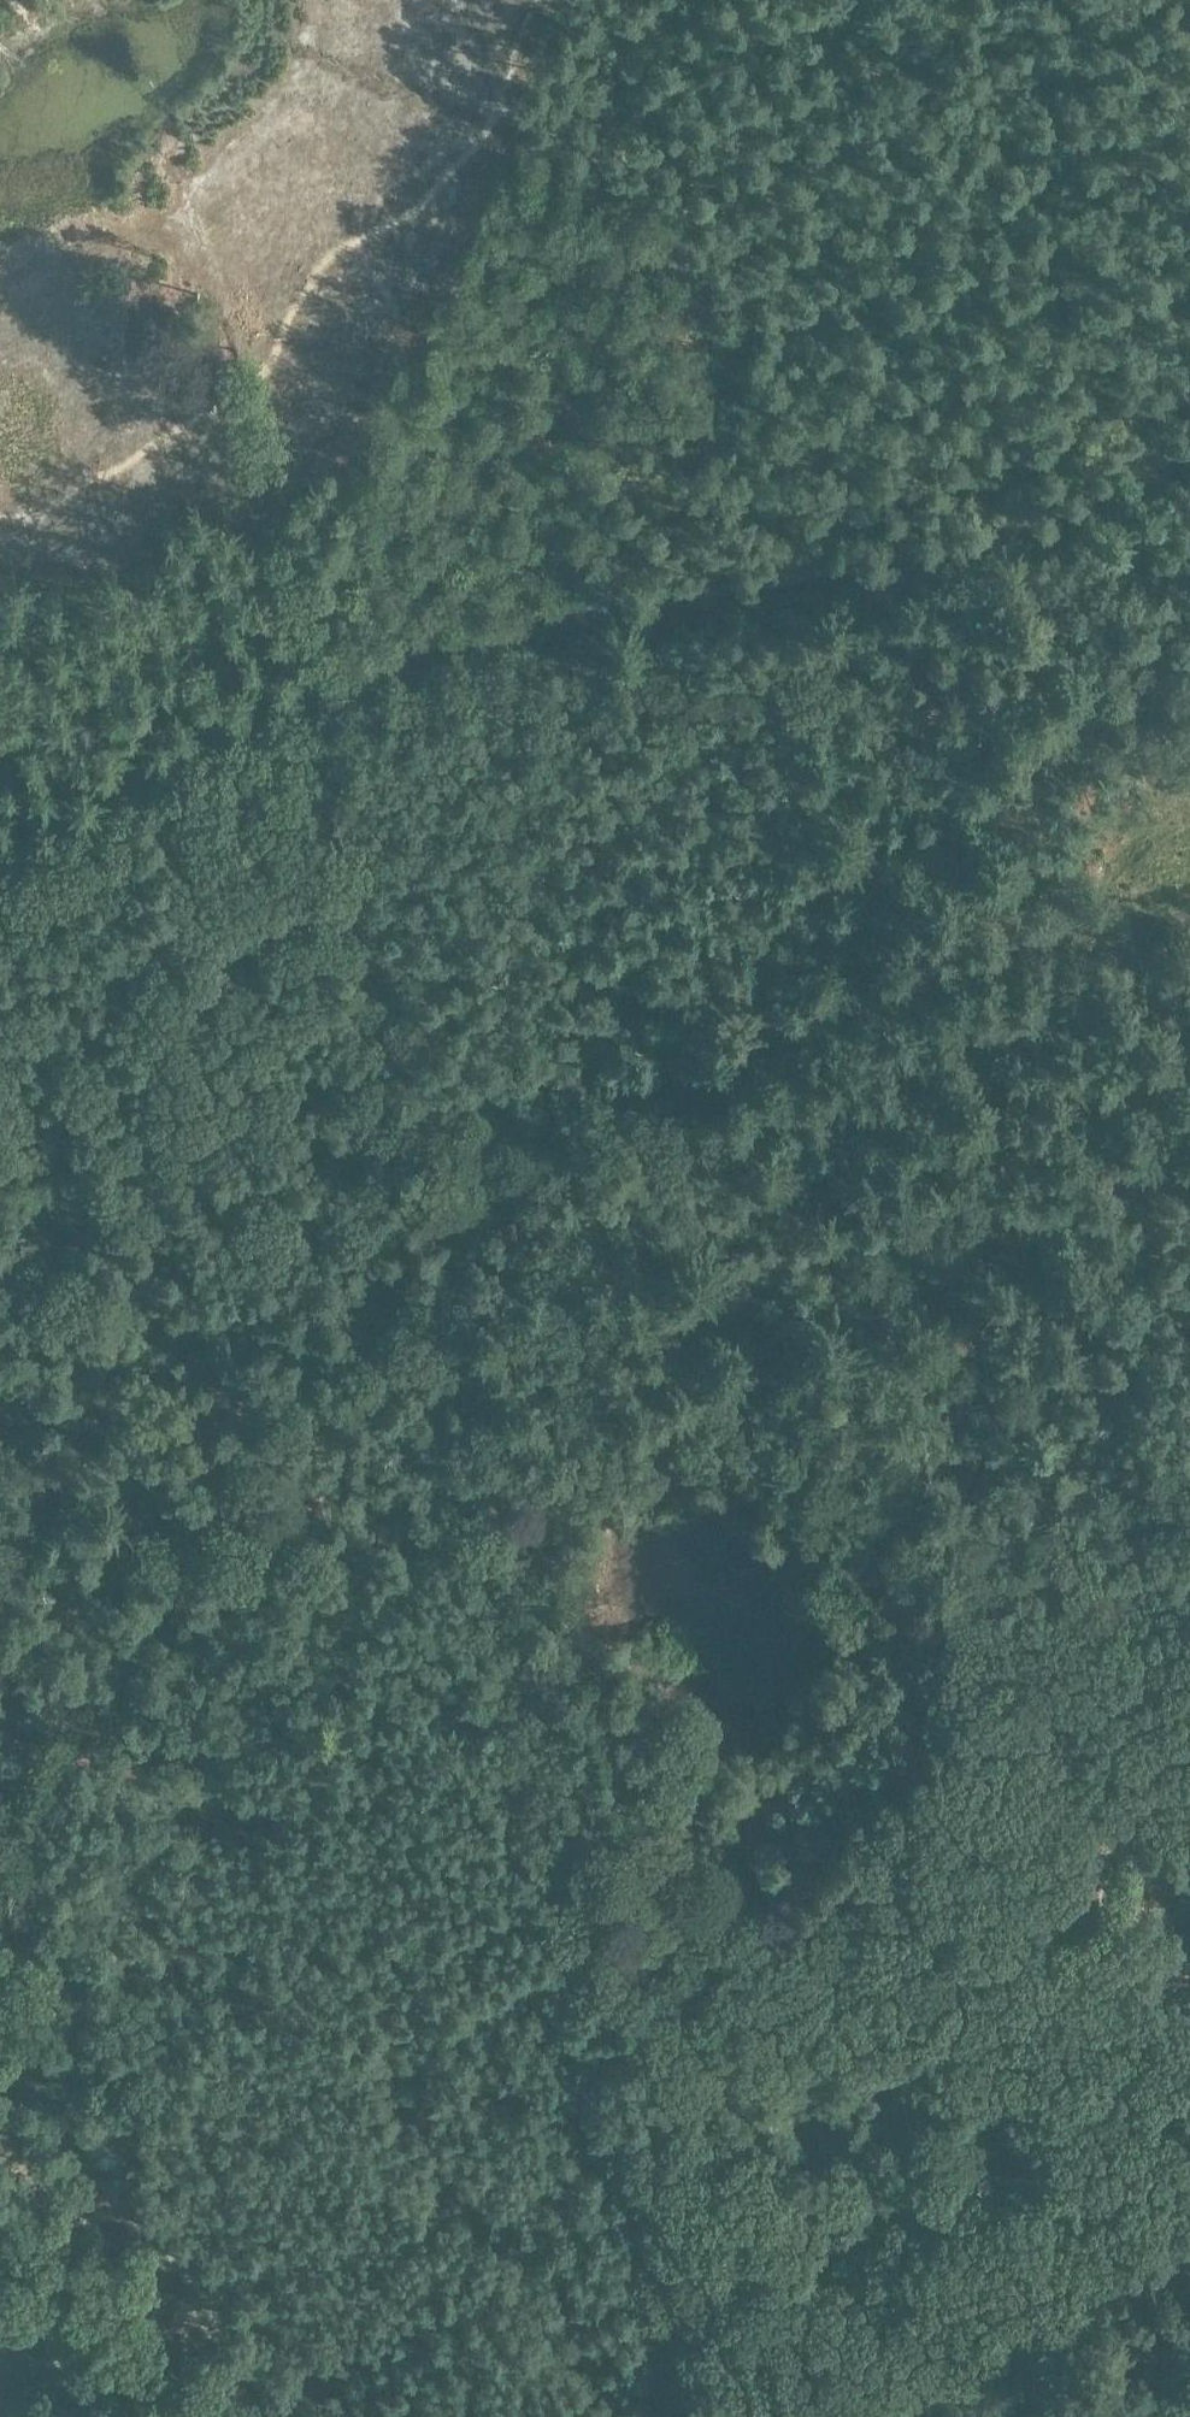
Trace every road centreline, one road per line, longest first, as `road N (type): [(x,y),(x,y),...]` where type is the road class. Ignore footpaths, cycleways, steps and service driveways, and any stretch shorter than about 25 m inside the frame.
road 1 (track): [(0,2264),(86,2416)]

